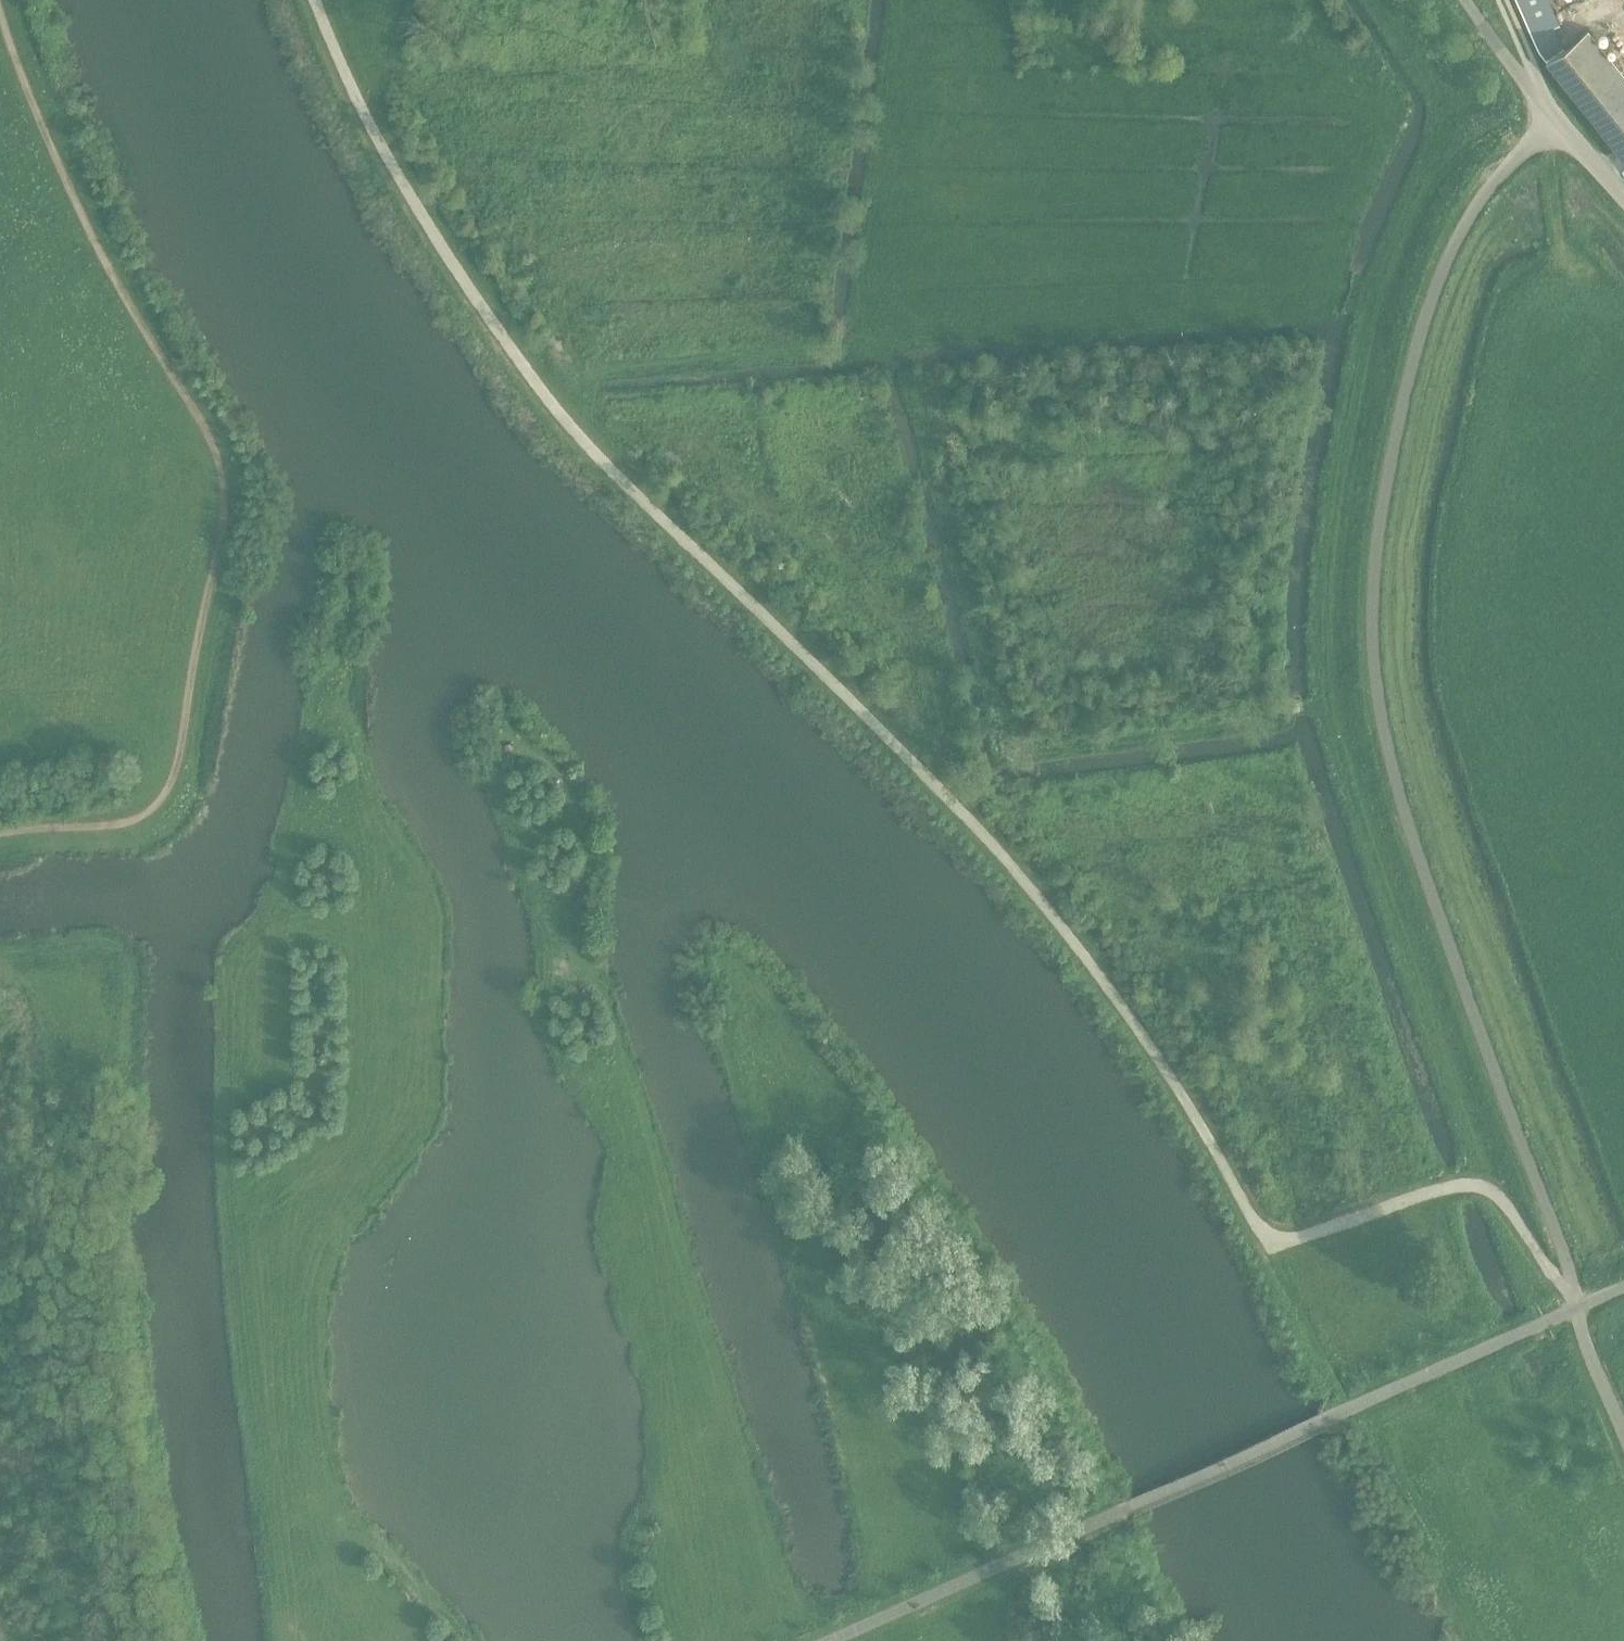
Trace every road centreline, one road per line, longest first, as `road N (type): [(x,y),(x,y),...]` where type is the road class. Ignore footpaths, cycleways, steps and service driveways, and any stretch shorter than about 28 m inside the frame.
road 1 (track): [(1578,1307),(1519,1217),(1486,1188),(1452,1187),(1306,1240),(1274,1238),(1264,1228),(1150,1044),(1034,888),(945,790),(578,430),(533,373),(389,151),(320,0)]
road 2 (unclassified): [(1623,197),(1560,124),(1474,0)]

